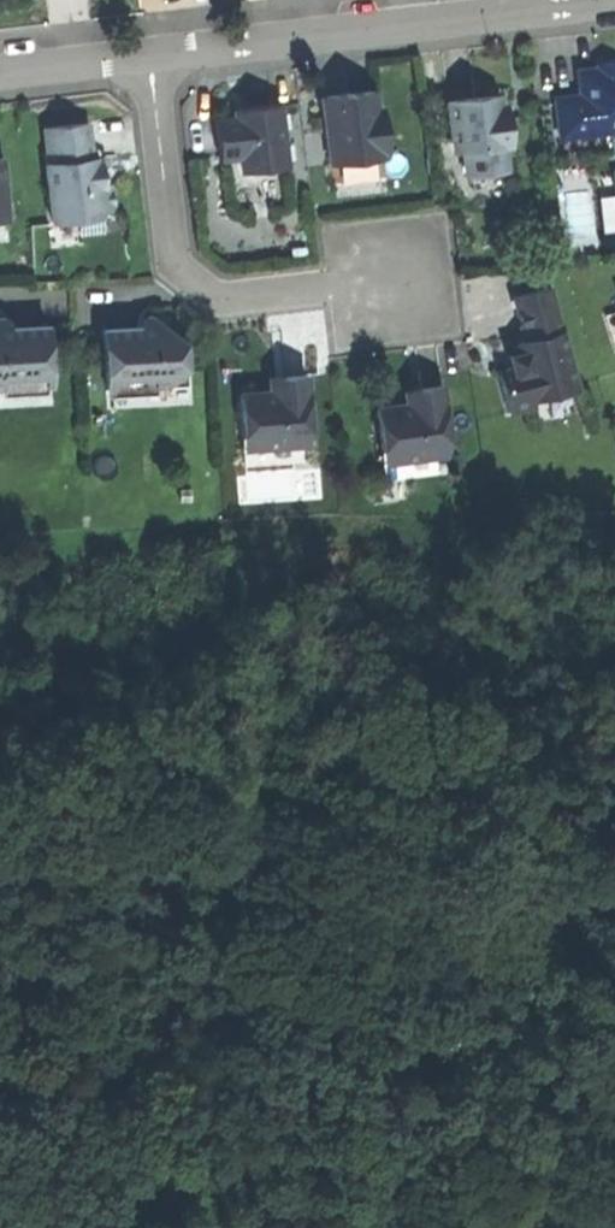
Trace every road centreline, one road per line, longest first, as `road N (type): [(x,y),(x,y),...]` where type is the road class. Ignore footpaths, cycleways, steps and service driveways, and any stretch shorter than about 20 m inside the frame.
road 1 (residential): [(614,2),(152,55)]
road 2 (residential): [(152,55),(178,261),(217,299),(395,281)]
road 3 (residential): [(152,55),(0,73)]

